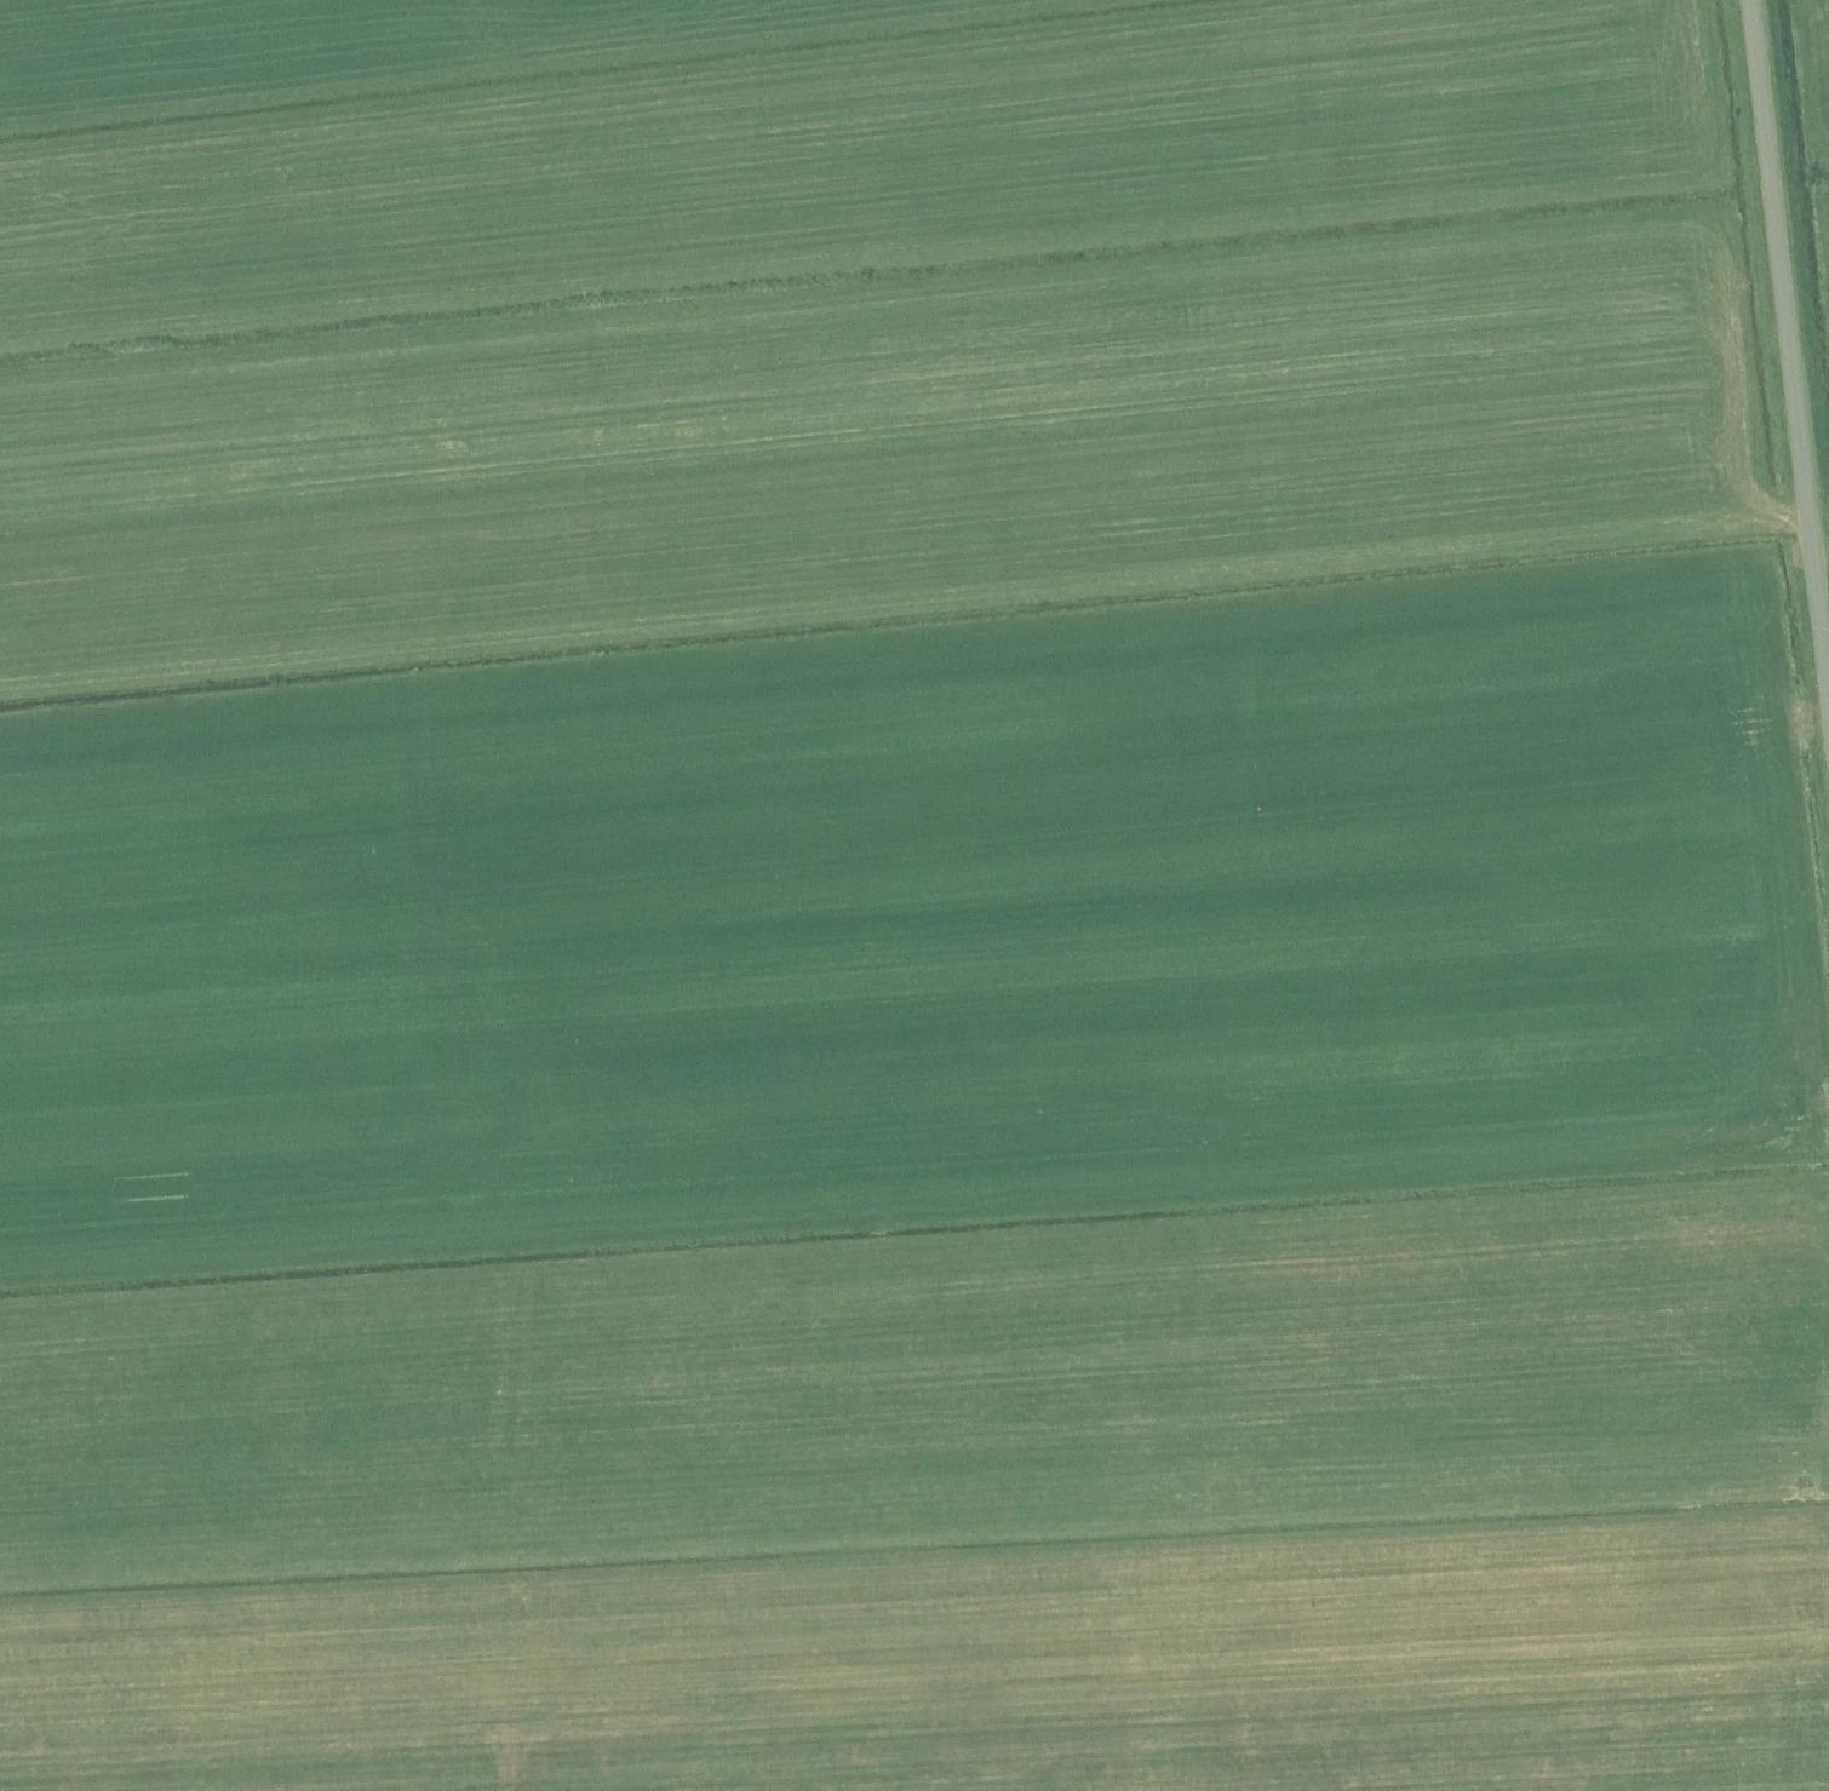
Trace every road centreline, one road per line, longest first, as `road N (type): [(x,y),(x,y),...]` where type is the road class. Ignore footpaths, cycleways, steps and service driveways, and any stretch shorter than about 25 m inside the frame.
road 1 (unclassified): [(1828,688),(1751,0)]

